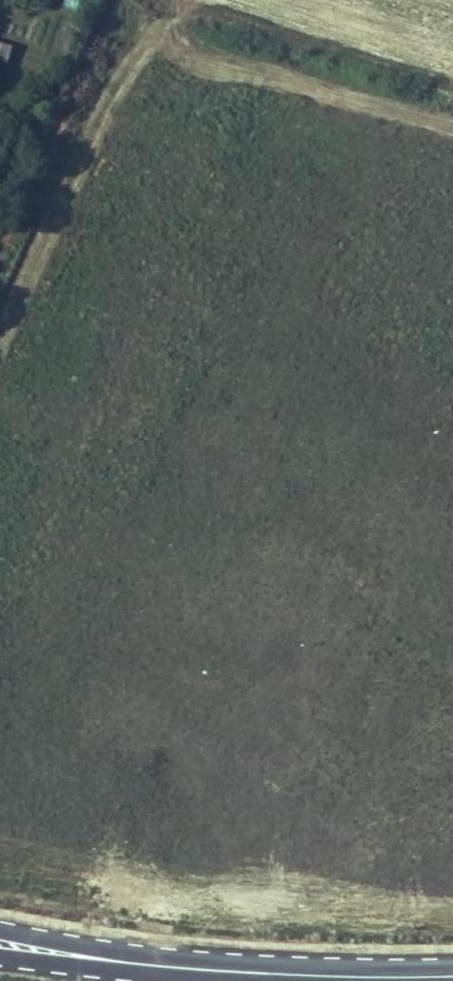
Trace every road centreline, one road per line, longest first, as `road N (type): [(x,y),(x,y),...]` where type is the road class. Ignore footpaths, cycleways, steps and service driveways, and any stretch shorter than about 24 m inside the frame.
road 1 (primary): [(63,952),(270,970),(452,975)]
road 2 (track): [(152,0),(452,86)]

